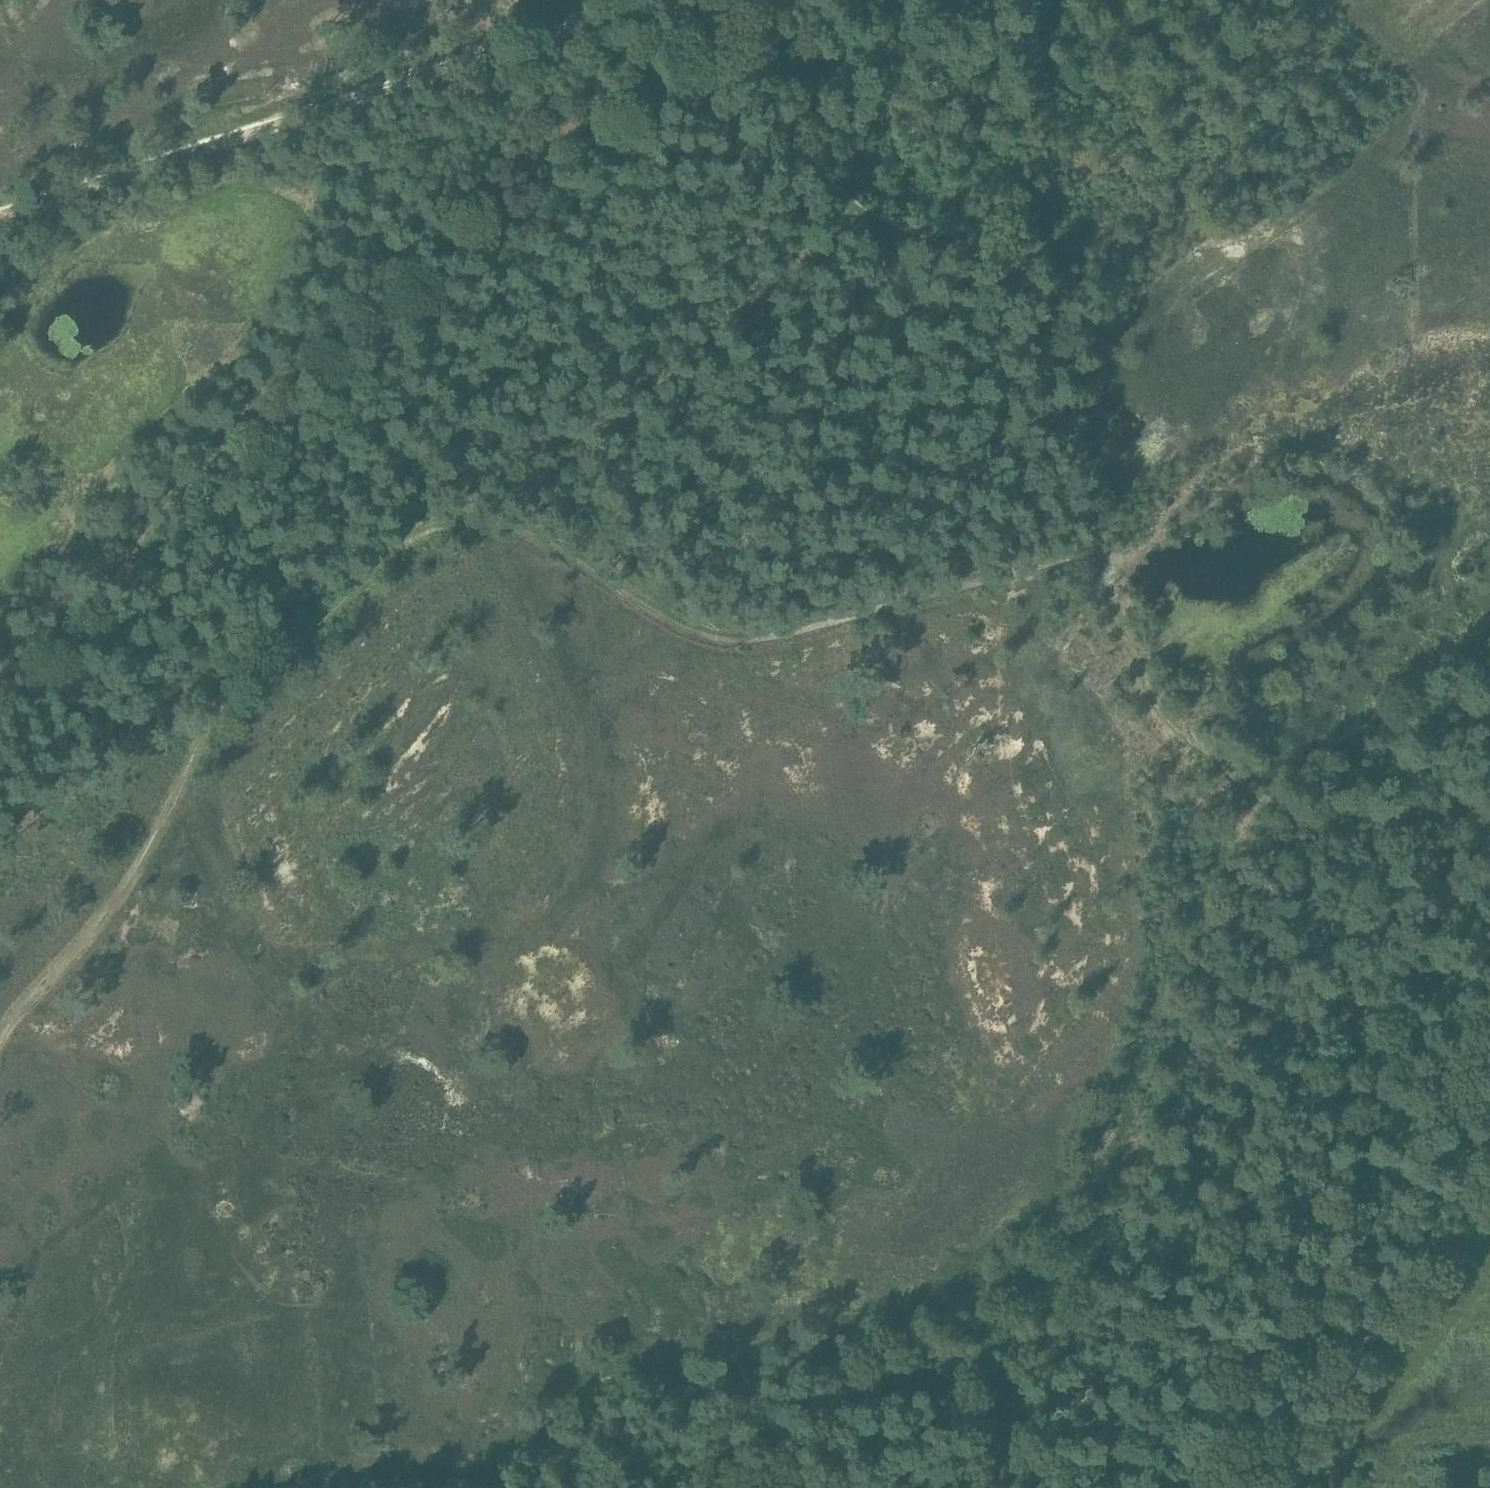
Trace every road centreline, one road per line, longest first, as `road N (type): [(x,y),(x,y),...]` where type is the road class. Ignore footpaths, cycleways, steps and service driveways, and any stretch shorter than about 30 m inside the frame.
road 1 (track): [(0,221),(668,0)]

